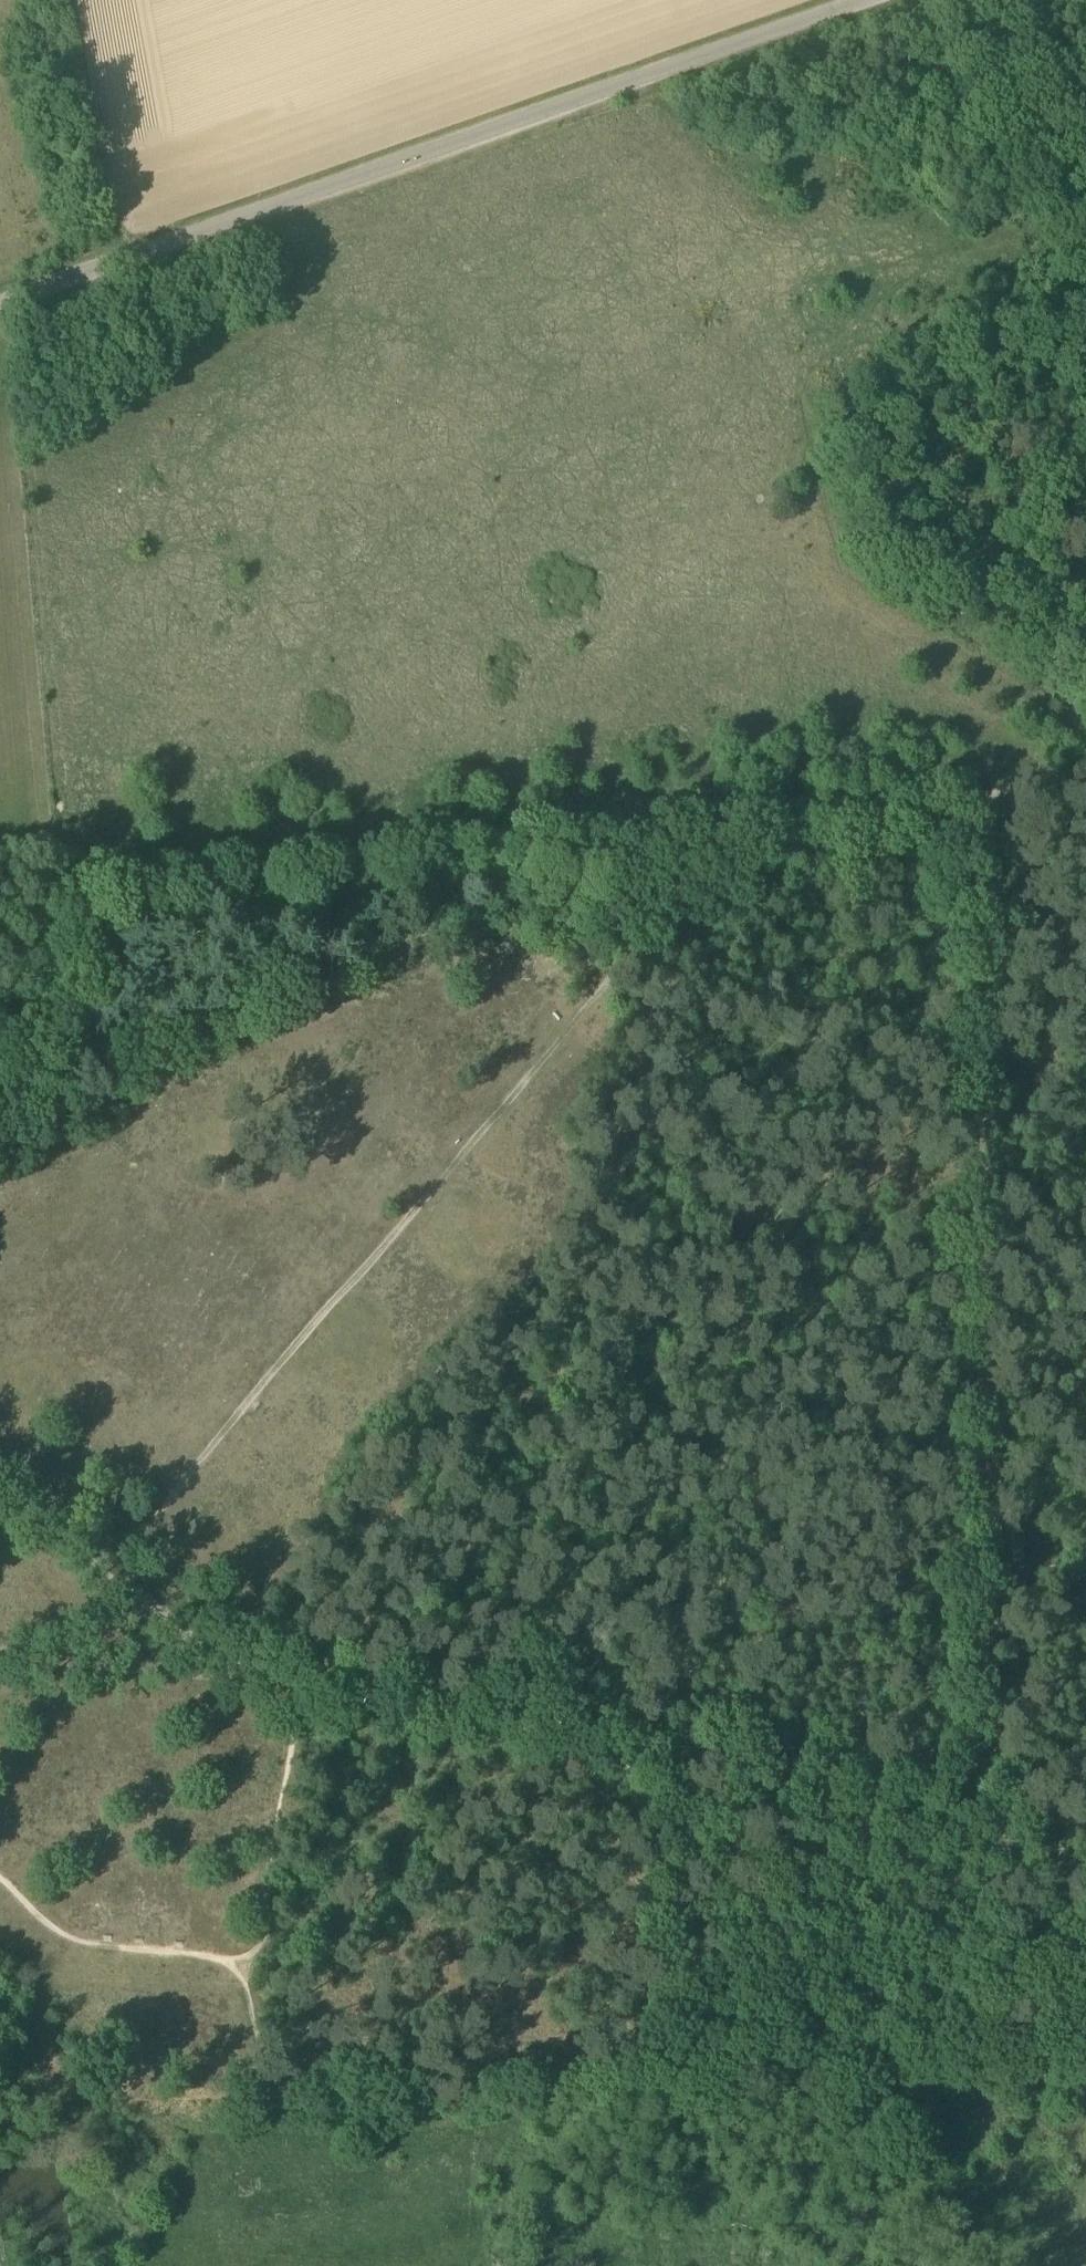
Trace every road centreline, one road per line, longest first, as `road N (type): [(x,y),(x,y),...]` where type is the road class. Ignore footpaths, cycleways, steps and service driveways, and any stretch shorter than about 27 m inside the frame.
road 1 (track): [(1085,764),(712,834),(60,893),(72,964),(47,1023),(0,1032)]
road 2 (unclassified): [(0,314),(847,27),(905,0)]
road 3 (track): [(966,0),(1085,233)]

